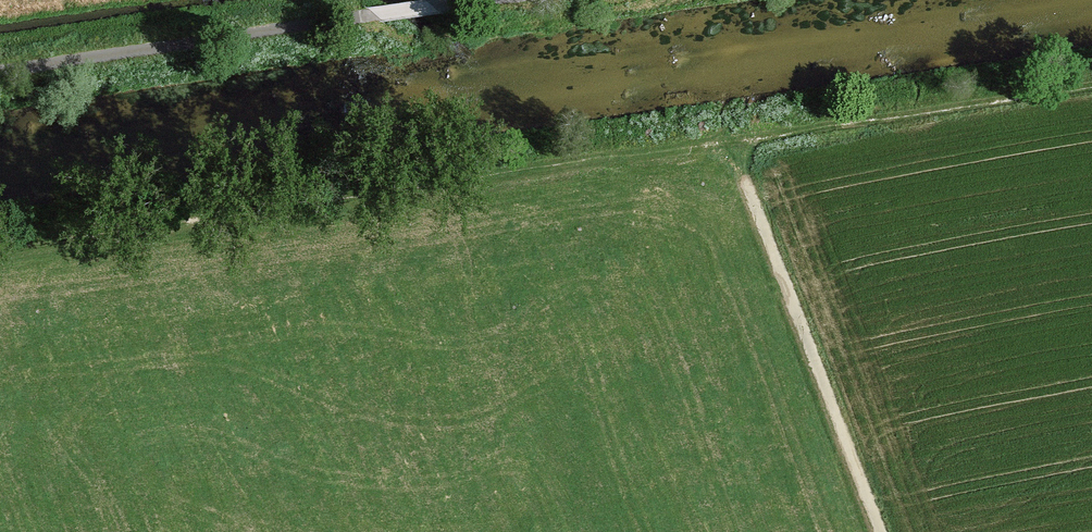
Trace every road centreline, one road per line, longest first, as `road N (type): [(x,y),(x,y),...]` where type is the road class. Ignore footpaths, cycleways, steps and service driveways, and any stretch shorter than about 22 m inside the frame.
road 1 (track): [(0,248),(1091,84)]
road 2 (track): [(451,0),(0,68)]
road 3 (track): [(726,139),(879,531)]

